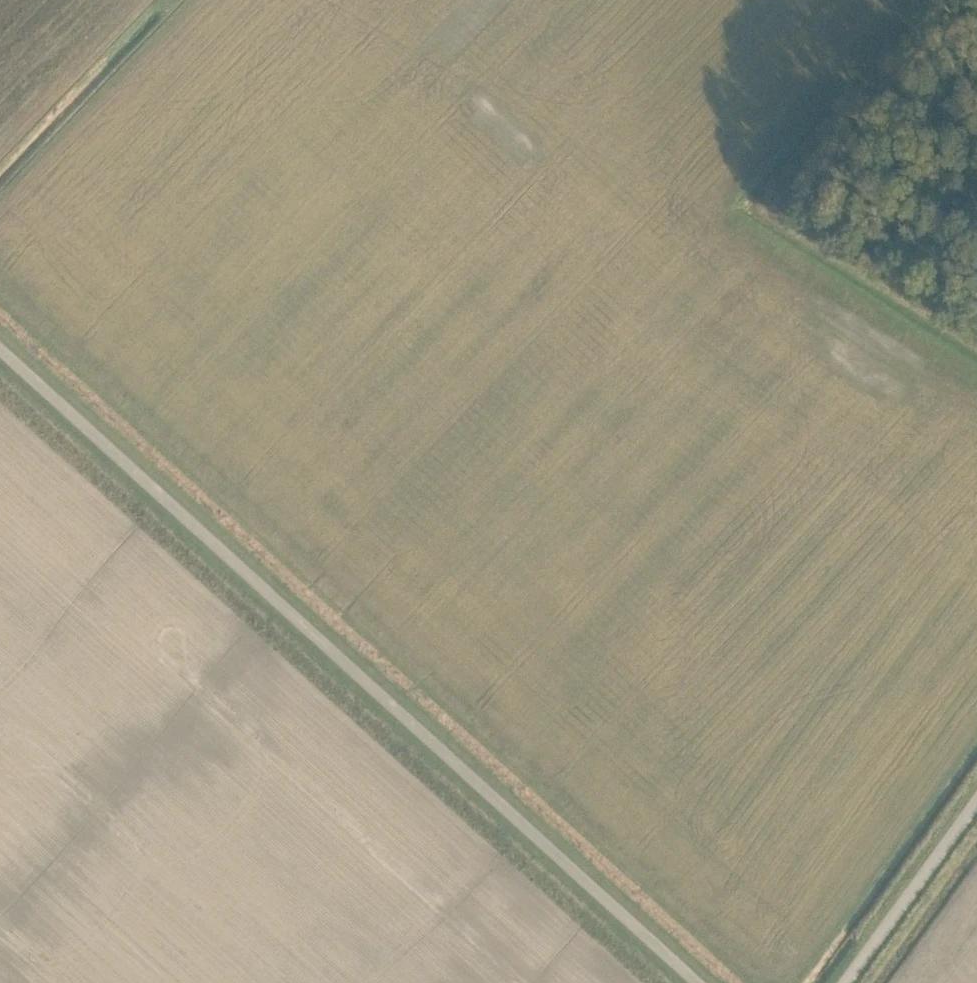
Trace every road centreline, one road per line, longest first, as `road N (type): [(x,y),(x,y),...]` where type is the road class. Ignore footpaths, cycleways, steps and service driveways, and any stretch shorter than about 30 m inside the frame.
road 1 (unclassified): [(845,982),(976,801)]

